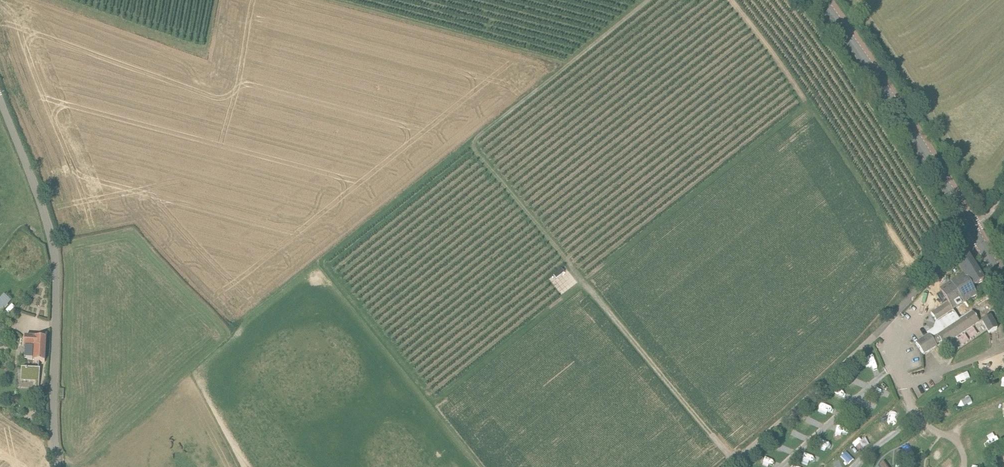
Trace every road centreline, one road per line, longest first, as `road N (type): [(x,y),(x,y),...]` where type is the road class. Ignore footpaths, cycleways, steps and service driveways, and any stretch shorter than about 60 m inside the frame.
road 1 (track): [(317,262),(647,0)]
road 2 (track): [(736,461),(469,142)]
road 3 (unclassified): [(58,466),(55,261),(0,99)]
road 4 (unclassified): [(729,466),(856,354),(973,230)]
road 5 (secondary): [(973,230),(822,0)]
road 6 (track): [(328,0),(568,64)]

